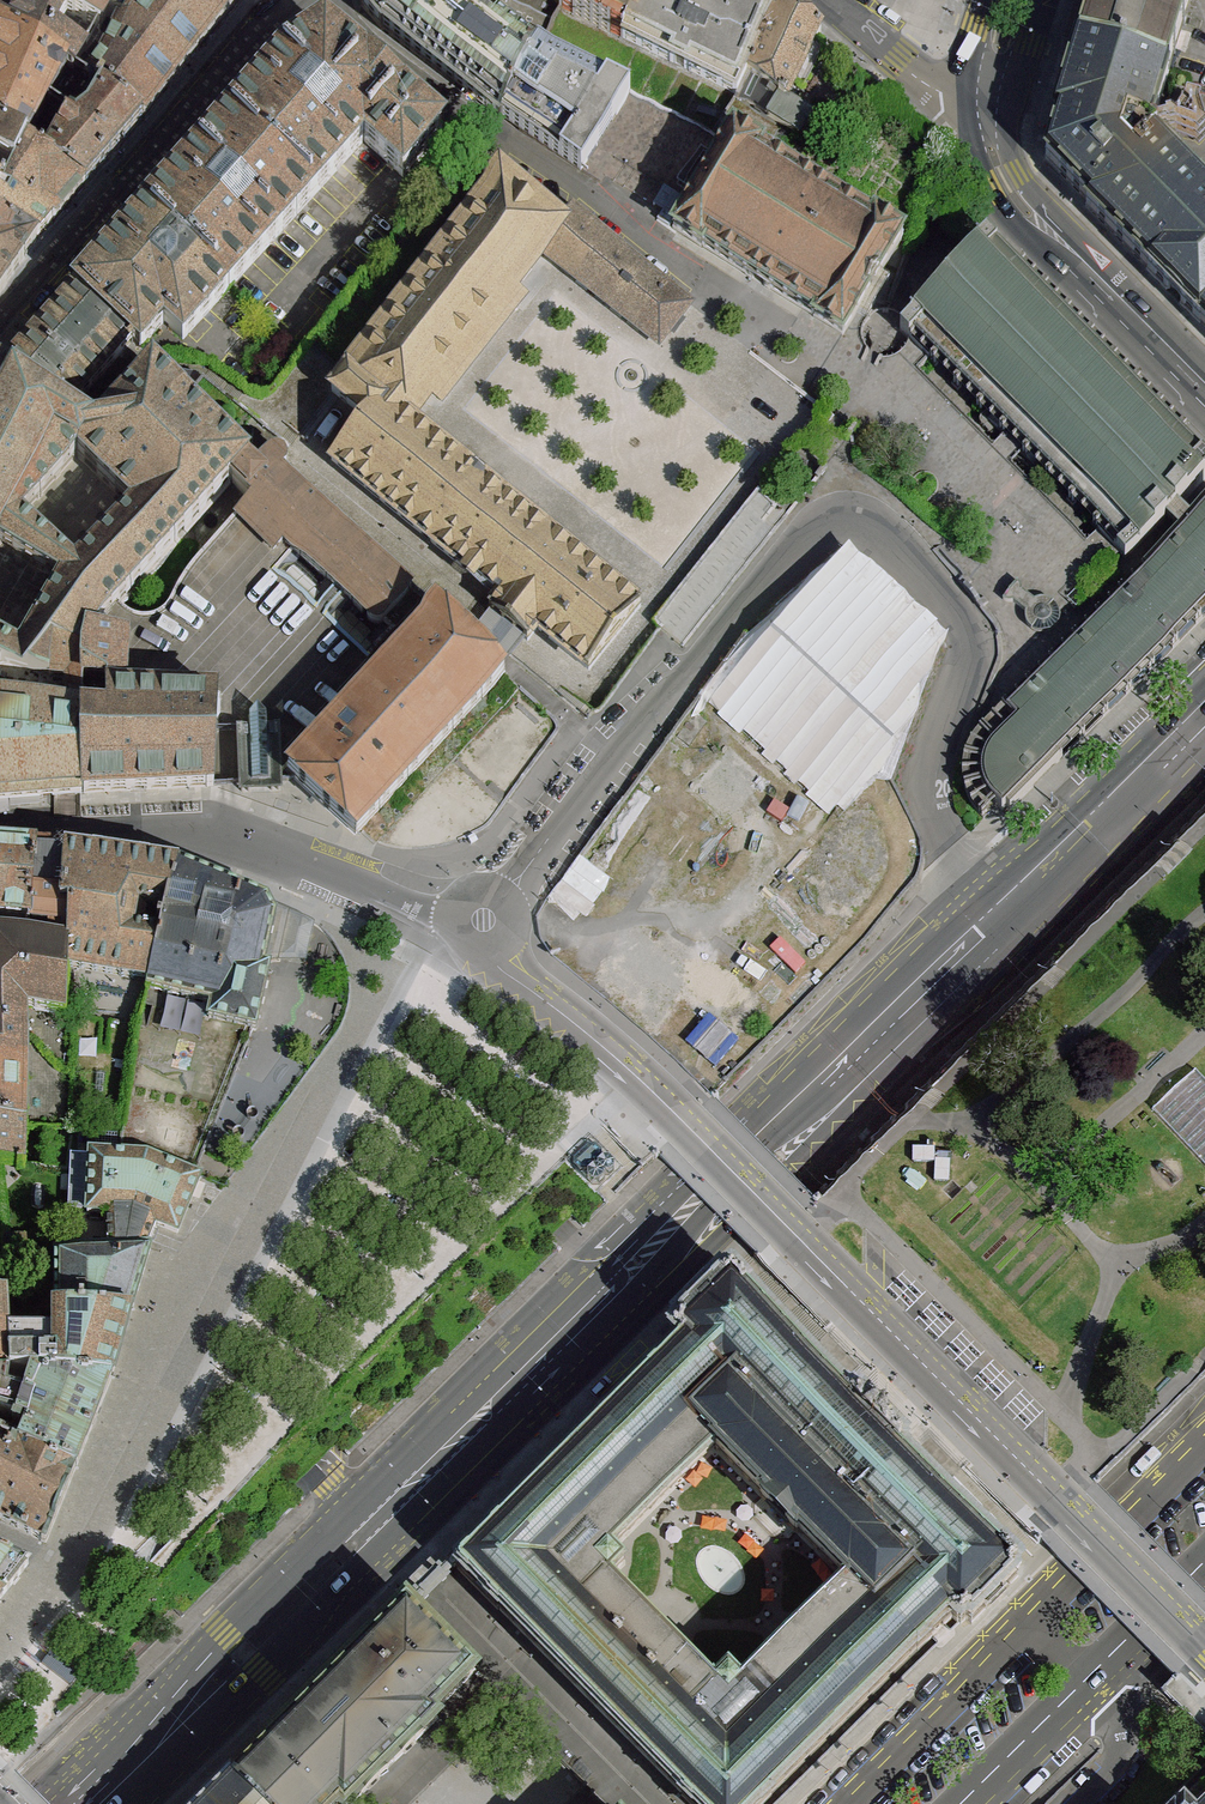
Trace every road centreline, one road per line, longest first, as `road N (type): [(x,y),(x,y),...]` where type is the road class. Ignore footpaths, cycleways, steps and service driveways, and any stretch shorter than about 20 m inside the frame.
road 1 (residential): [(1011,904),(946,837),(932,808),(932,762),(967,667),(967,638),(880,533),(846,522),(817,533),(747,605),(613,755),(474,938),(485,968),(676,1131),(1062,1517)]
road 2 (tertiary): [(1011,904),(88,1803)]
road 3 (secondary): [(1204,1446),(848,1803)]
road 4 (residential): [(0,331),(302,0)]
road 5 (secondary): [(971,1803),(1204,1576)]
road 6 (tertiary): [(1004,179),(1204,389)]
road 7 (tertiary): [(1204,719),(1011,904)]
road 8 (residential): [(985,128),(823,0)]
road 9 (residential): [(1062,1517),(1204,1660)]
road 10 (residential): [(329,0),(471,117)]
road 11 (tertiary): [(985,128),(1043,0)]
road 12 (tertiary): [(984,0),(973,49),(985,128)]

